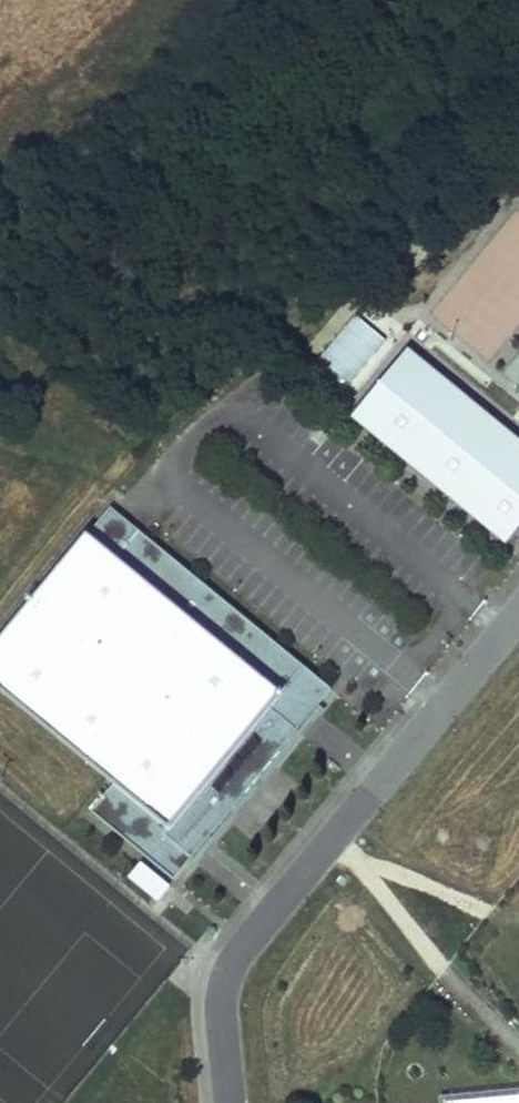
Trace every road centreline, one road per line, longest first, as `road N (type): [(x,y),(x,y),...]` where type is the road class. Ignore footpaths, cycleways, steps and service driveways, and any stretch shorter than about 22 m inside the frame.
road 1 (residential): [(237,1102),(227,987),(239,955),(518,614)]

